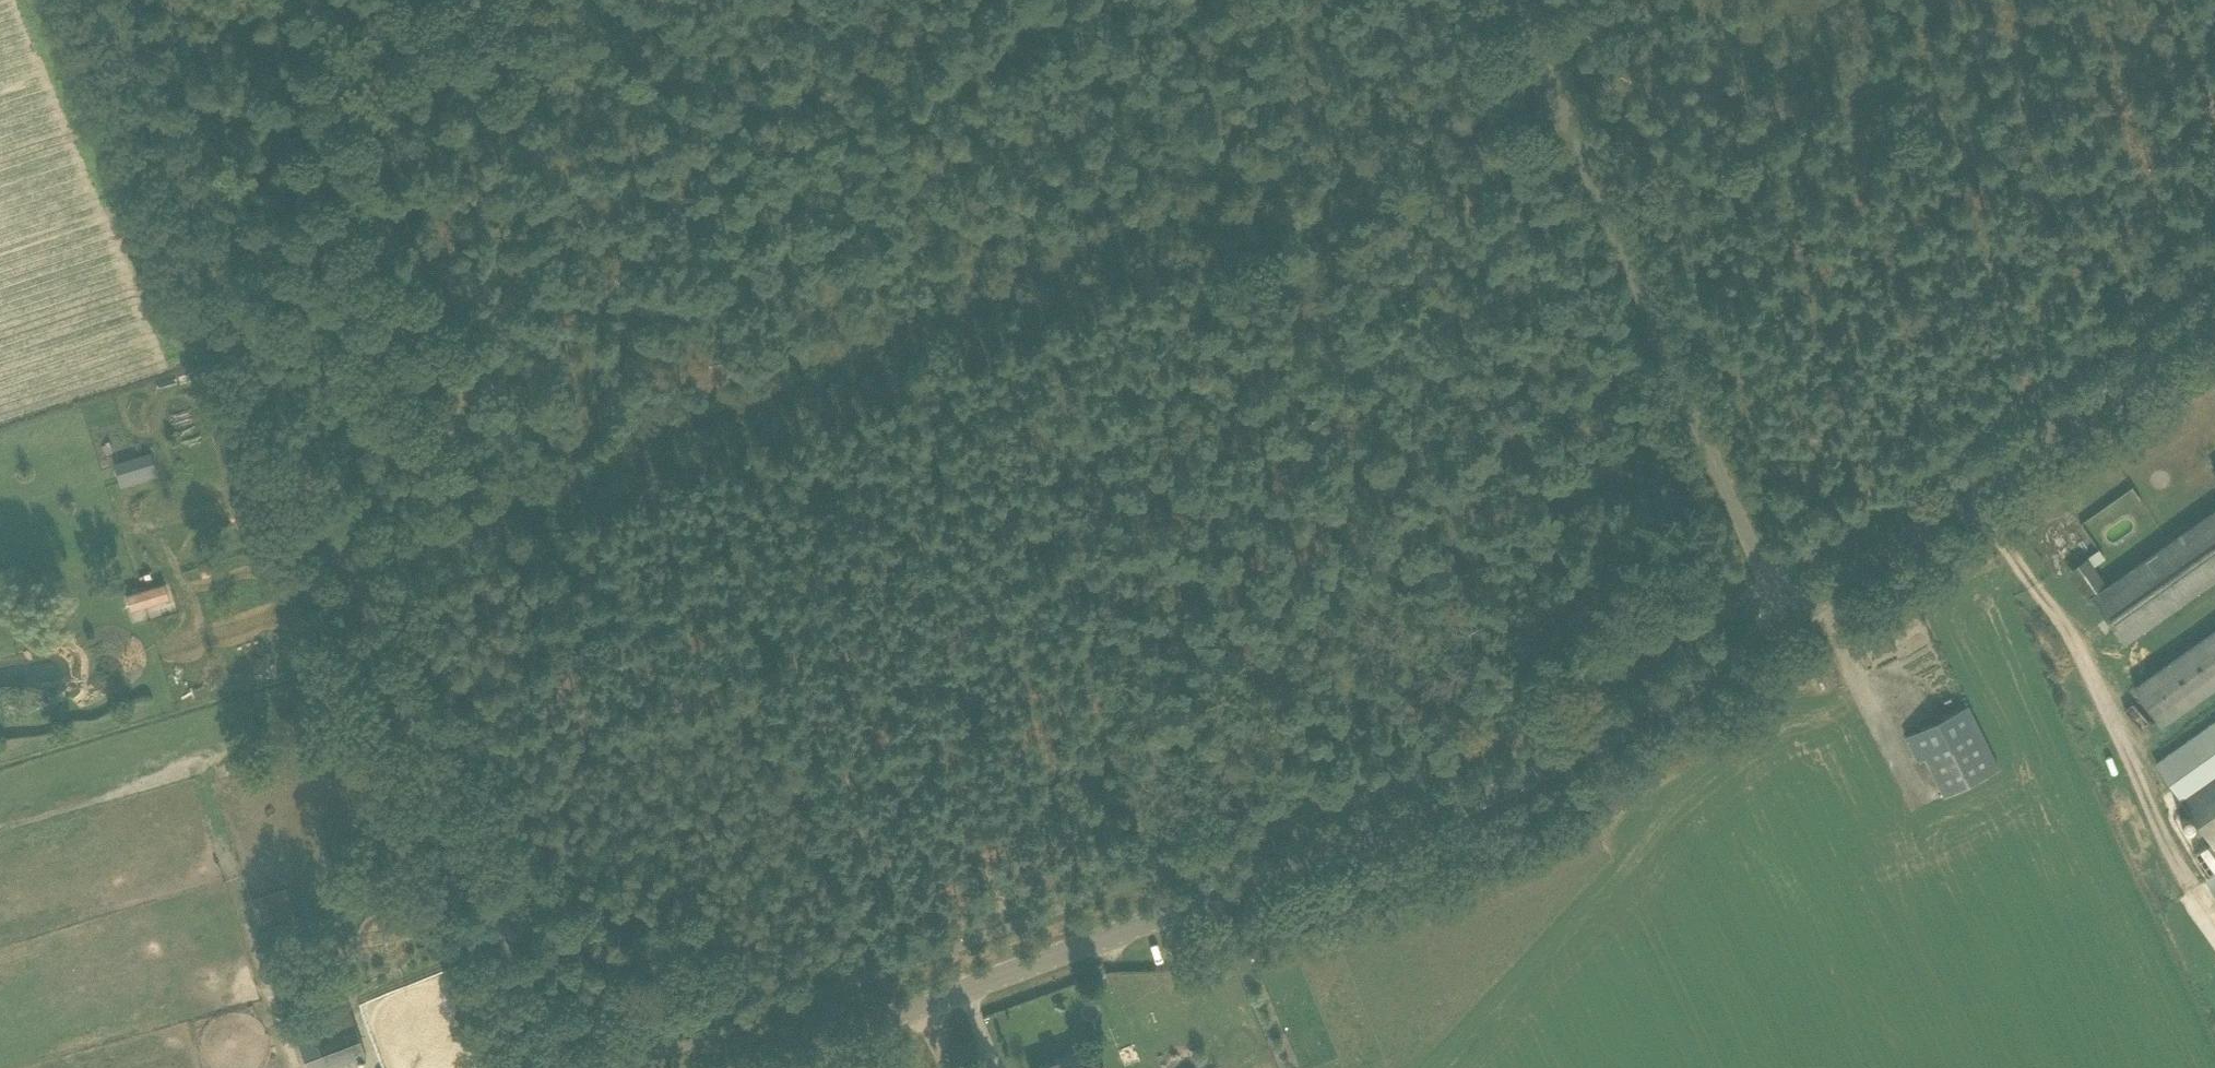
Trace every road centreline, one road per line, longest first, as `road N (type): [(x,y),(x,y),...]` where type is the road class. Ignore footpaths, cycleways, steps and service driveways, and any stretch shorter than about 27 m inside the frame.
road 1 (tertiary): [(782,1067),(1421,834),(1562,769),(1799,622)]
road 2 (unclassified): [(1799,622),(1520,0)]
road 3 (tertiary): [(1799,622),(2214,316)]

